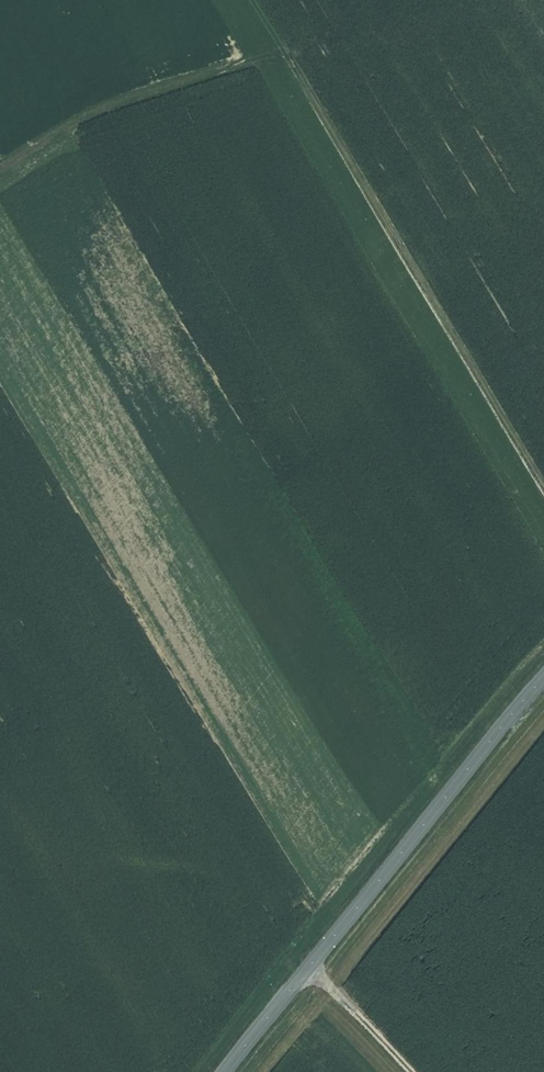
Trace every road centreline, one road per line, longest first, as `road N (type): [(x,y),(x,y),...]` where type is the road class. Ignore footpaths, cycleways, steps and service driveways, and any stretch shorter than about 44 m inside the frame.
road 1 (tertiary): [(227,1071),(543,678)]
road 2 (track): [(291,45),(543,480)]
road 3 (track): [(291,45),(84,106),(0,167)]
road 4 (track): [(310,967),(411,1071)]

